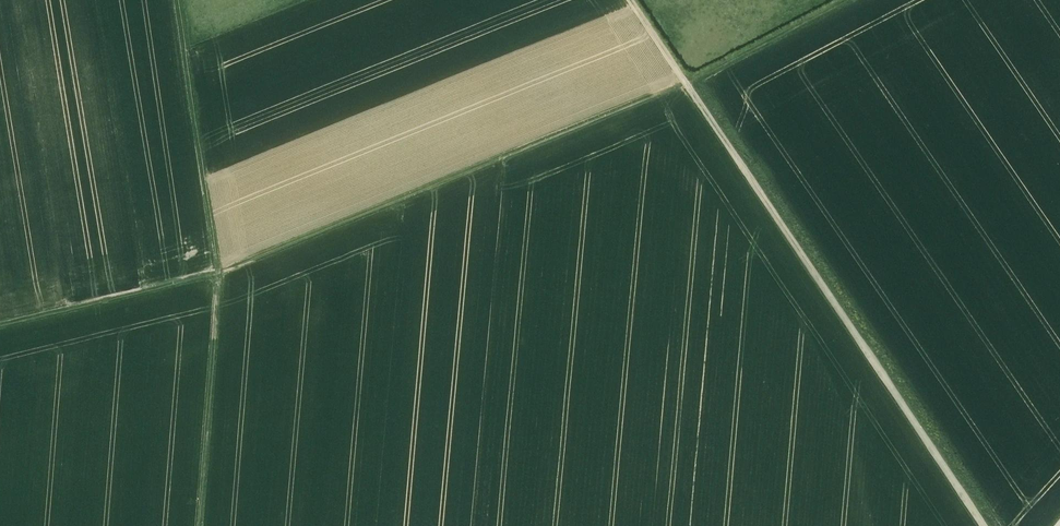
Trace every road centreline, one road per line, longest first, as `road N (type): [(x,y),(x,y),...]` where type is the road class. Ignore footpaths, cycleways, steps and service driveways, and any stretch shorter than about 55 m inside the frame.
road 1 (track): [(847,0),(687,82),(230,269),(0,324)]
road 2 (track): [(631,0),(987,525)]
road 3 (track): [(201,525),(218,260),(177,0)]

